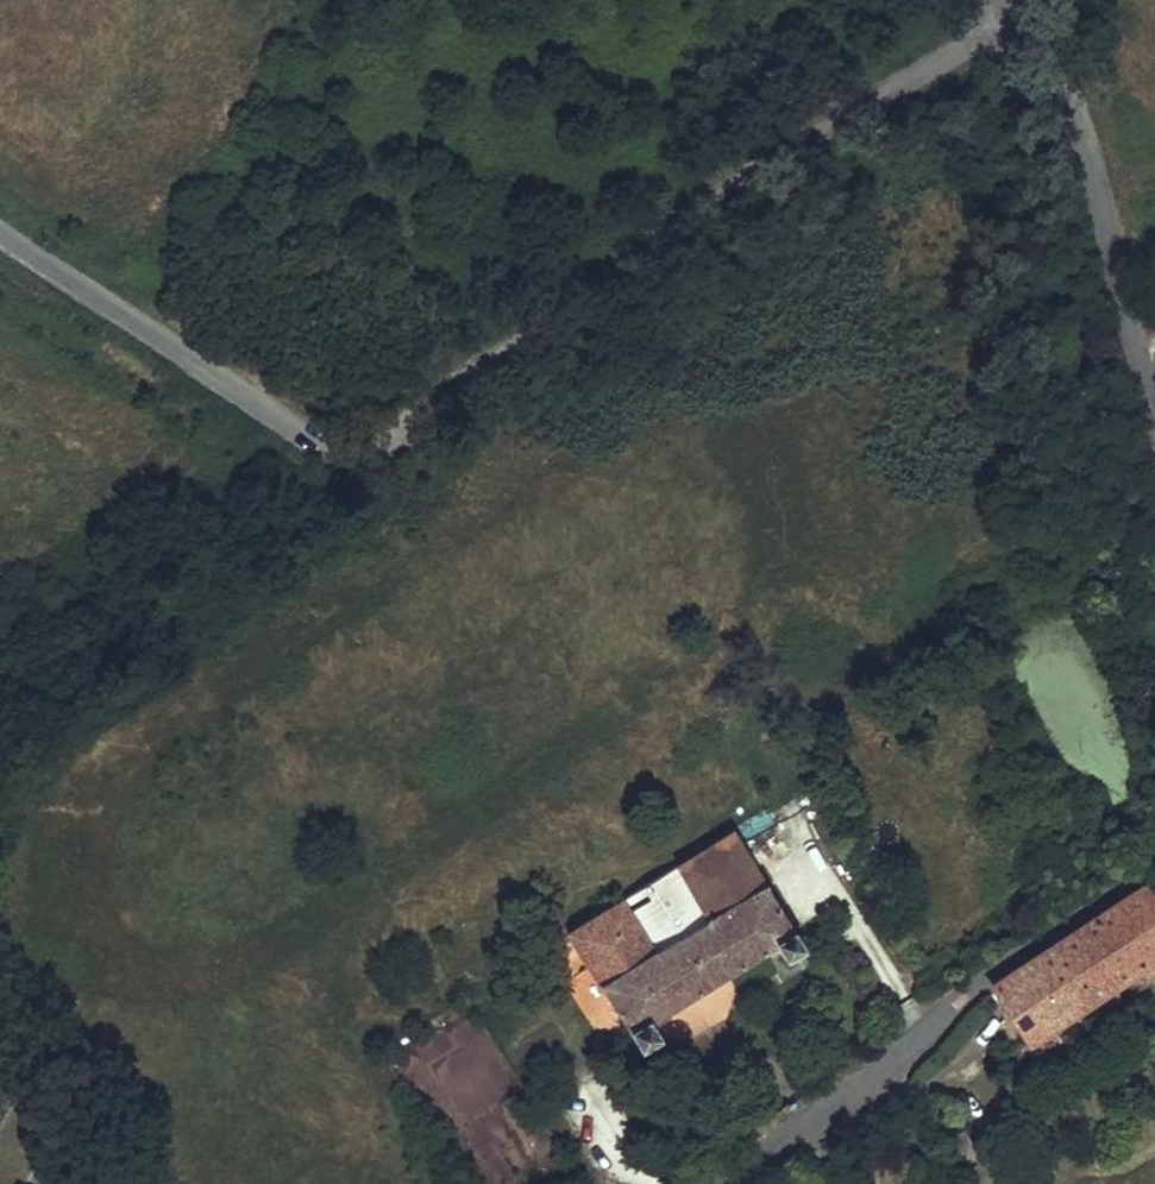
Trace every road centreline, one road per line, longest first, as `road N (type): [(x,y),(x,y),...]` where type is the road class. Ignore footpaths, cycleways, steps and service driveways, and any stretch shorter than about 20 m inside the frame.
road 1 (unclassified): [(1008,24),(748,182),(374,448),(335,449),(295,432),(0,237)]
road 2 (residential): [(739,1183),(978,984),(1154,864)]
road 3 (residential): [(1154,436),(1070,105),(1050,67),(1008,24)]

